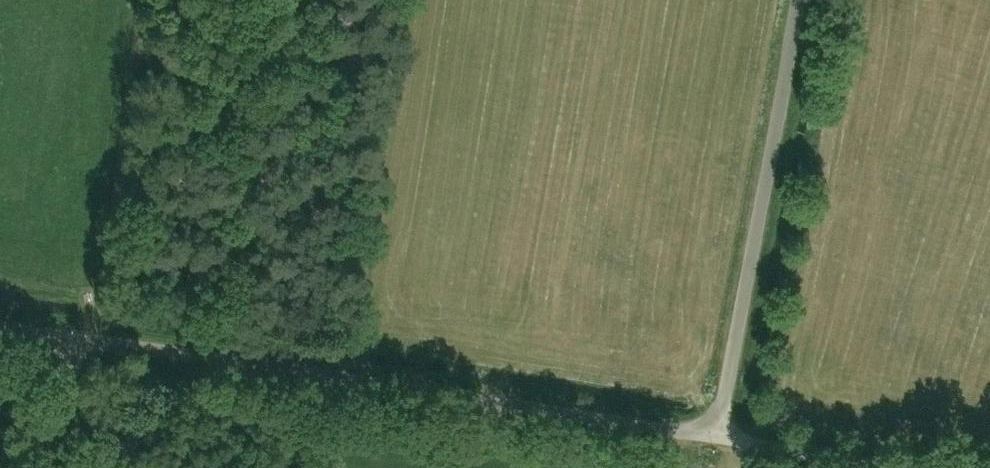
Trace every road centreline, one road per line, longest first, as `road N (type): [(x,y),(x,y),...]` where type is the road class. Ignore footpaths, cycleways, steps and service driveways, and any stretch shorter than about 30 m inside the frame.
road 1 (unclassified): [(718,437),(72,339)]
road 2 (unclassified): [(718,437),(802,0)]
road 3 (track): [(718,437),(897,467)]
road 4 (unclassified): [(48,467),(72,339)]

